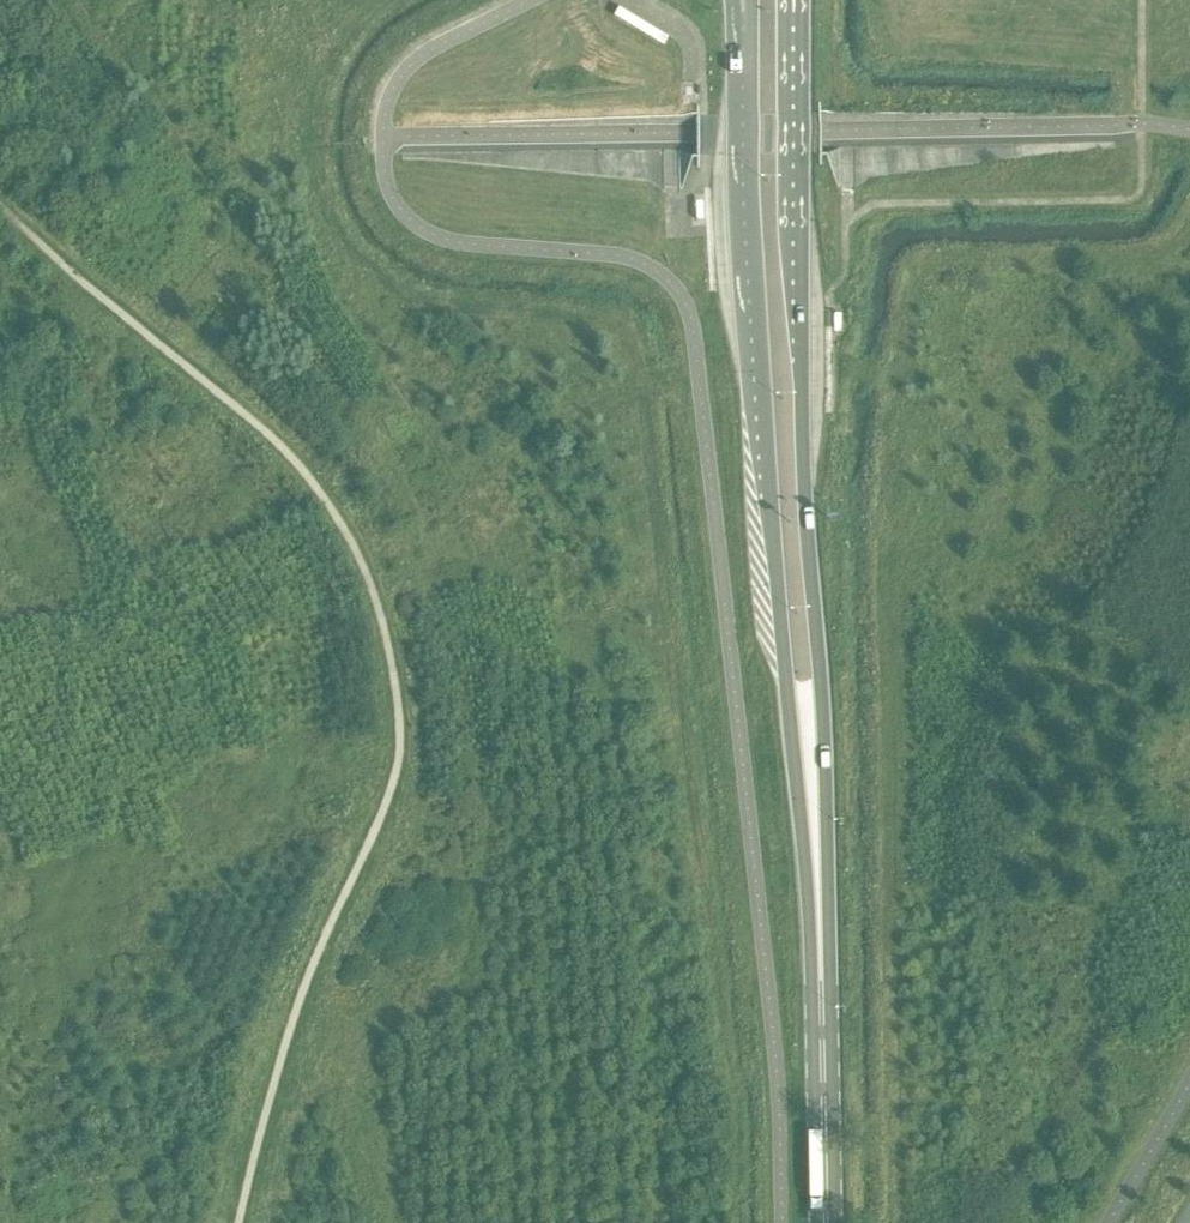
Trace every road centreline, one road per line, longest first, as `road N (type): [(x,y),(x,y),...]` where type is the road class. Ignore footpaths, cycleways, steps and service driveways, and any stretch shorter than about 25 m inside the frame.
road 1 (primary): [(742,13),(766,484),(823,1038)]
road 2 (primary): [(823,1038),(821,689),(795,342),(793,13)]
road 3 (primary): [(825,1222),(823,1038)]

